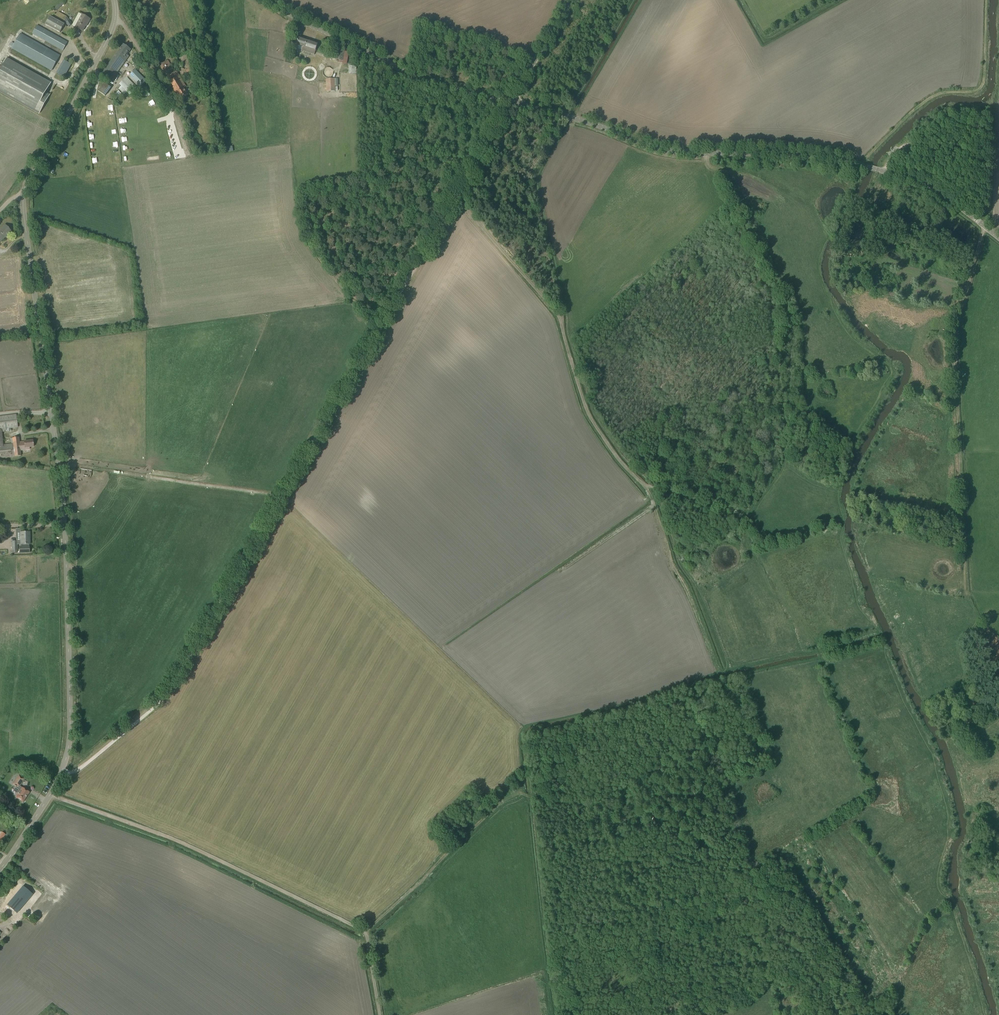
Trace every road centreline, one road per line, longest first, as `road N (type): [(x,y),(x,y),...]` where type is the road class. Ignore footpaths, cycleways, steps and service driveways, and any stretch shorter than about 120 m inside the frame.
road 1 (track): [(457,197),(178,679),(133,725),(61,776)]
road 2 (unclassified): [(0,867),(58,783),(69,735),(64,530),(22,196)]
road 3 (unclassified): [(998,237),(928,185),(886,172),(796,154),(667,151),(512,103)]
road 4 (track): [(53,791),(365,932),(381,1014)]
road 5 (track): [(966,601),(955,361),(985,226)]
road 6 (track): [(457,197),(559,315),(590,420),(652,486)]
road 7 (track): [(447,649),(651,508),(642,483)]
road 8 (track): [(365,932),(504,800),(520,793),(572,806)]
road 9 (unclassified): [(512,103),(431,75),(280,0)]
road 10 (unclassified): [(22,196),(109,38),(114,0)]
road 11 (track): [(948,839),(933,758),(884,648)]
road 12 (track): [(948,839),(937,885),(952,905),(981,1004)]

